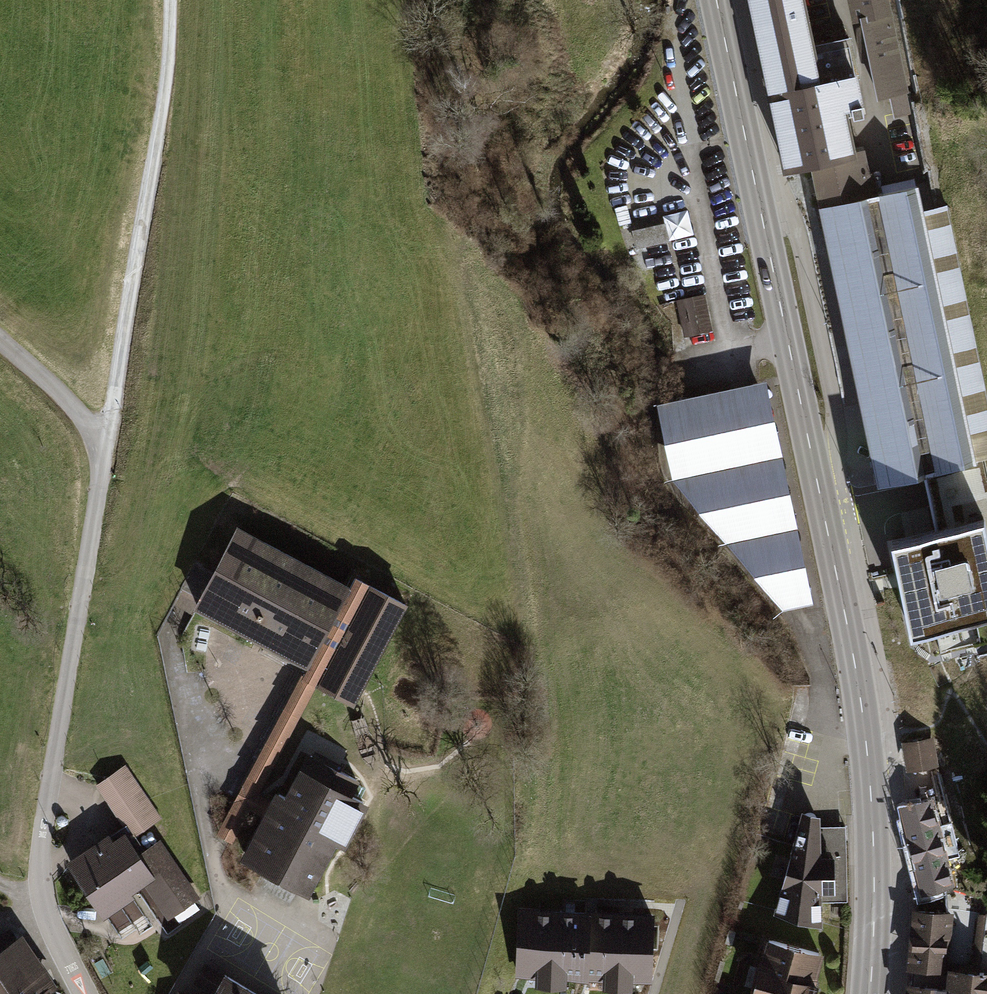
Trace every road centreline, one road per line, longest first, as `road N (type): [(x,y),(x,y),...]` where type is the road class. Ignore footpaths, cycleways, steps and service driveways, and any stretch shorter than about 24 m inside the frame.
road 1 (secondary): [(870,993),(873,830),(852,652),(716,0)]
road 2 (residential): [(102,445),(39,868),(53,930),(84,993)]
road 3 (track): [(102,445),(159,129),(170,0)]
road 4 (unclassified): [(0,341),(102,445)]

